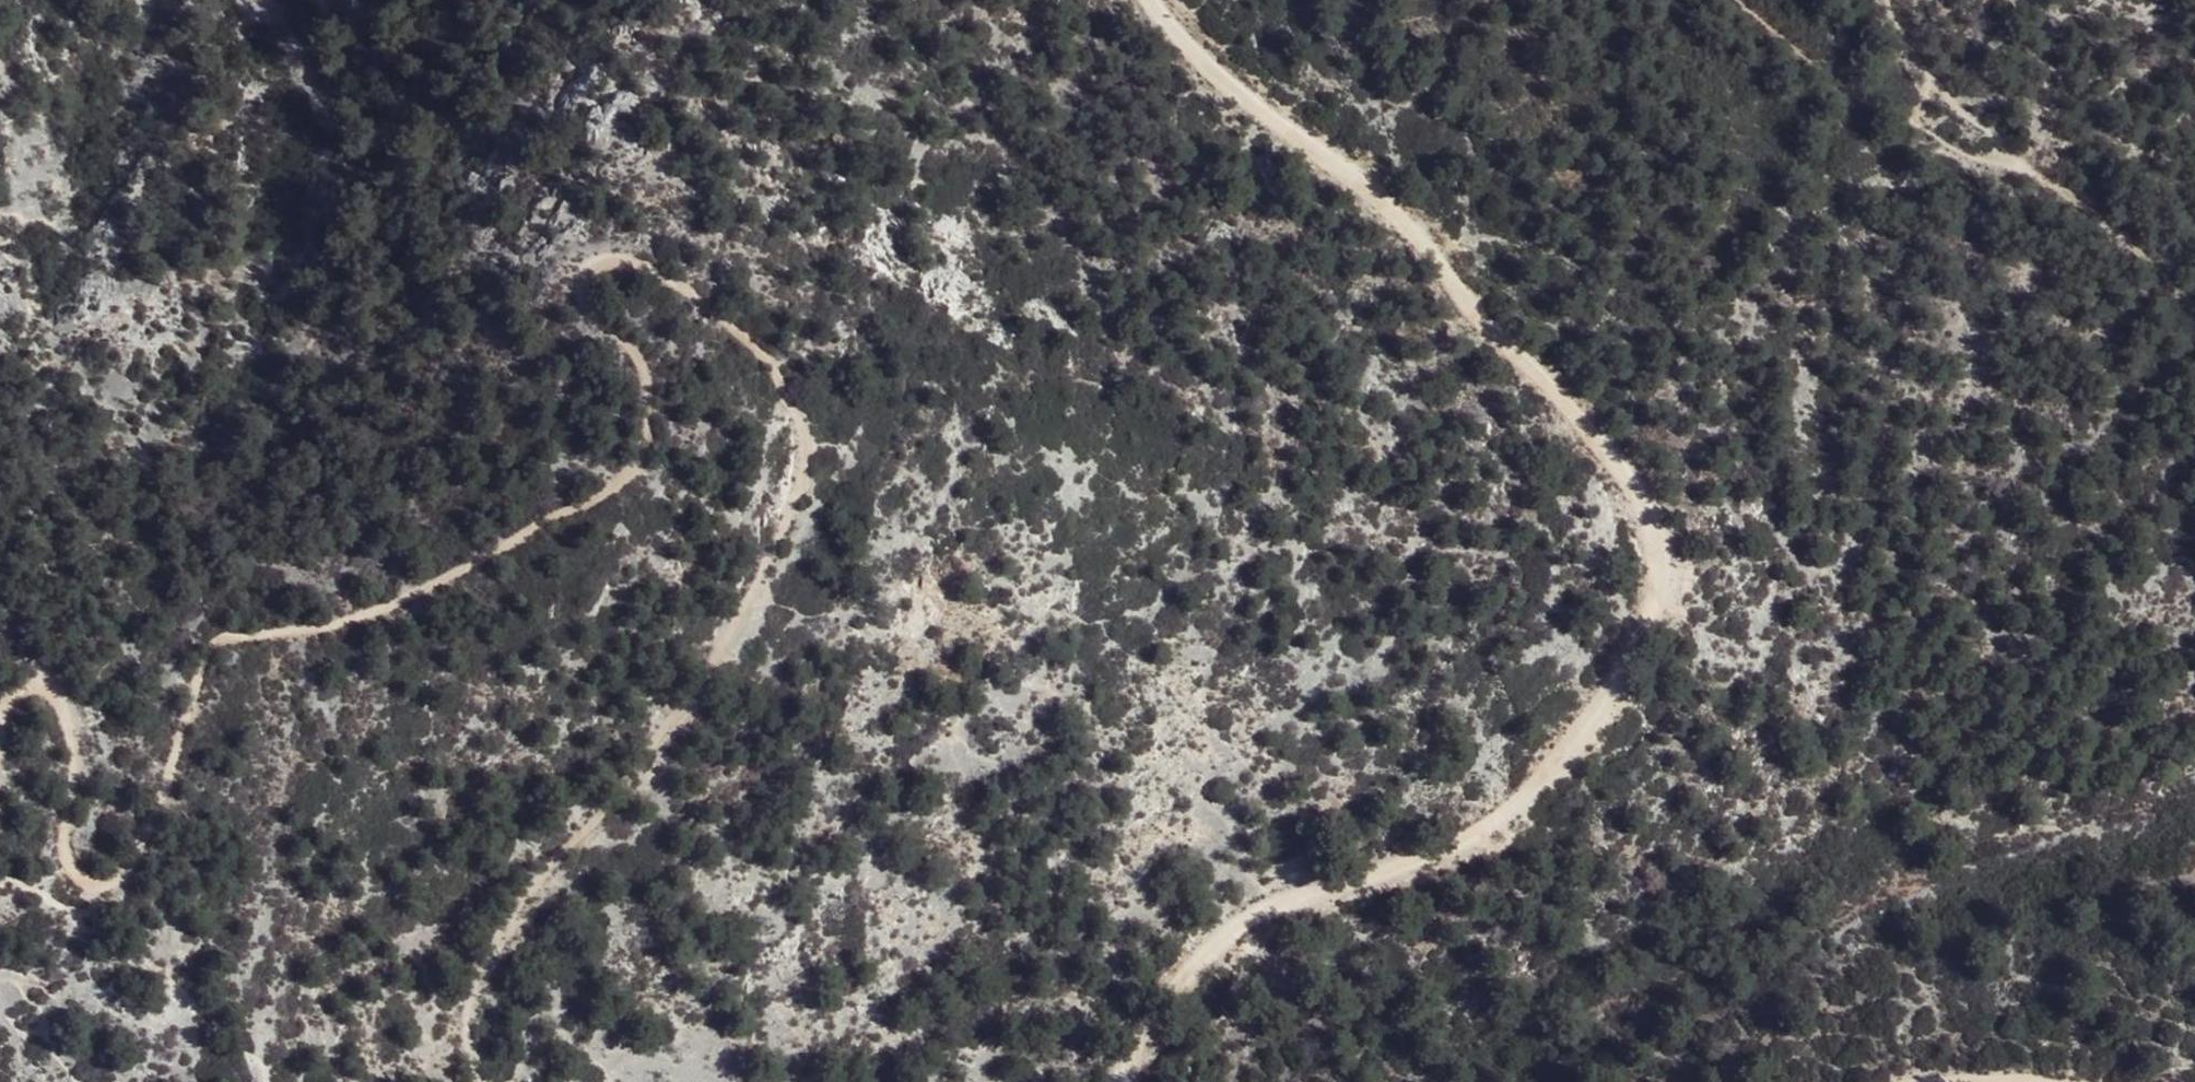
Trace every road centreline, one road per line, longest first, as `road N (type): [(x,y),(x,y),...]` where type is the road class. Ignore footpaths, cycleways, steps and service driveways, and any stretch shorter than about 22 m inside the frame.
road 1 (track): [(468,1081),(470,1000),(484,962),(633,776),(747,604),(790,520),(804,467),(803,430),(767,360),(690,290),(630,262),(598,263),(585,278),(584,305),(644,369),(643,446),(634,472),(609,493),(373,613),(316,629),(230,638),(205,654),(167,784),(134,856),(114,879),(89,880),(67,857),(72,772),(65,720),(51,695),(31,689),(6,699),(0,721)]
road 2 (track): [(1149,0),(1194,56),(1368,191),(1554,393),(1632,486),(1653,531),(1657,590),(1605,699),(1541,783),(1492,826),(1228,930),(1186,973),(1140,1041),(1125,1081)]

